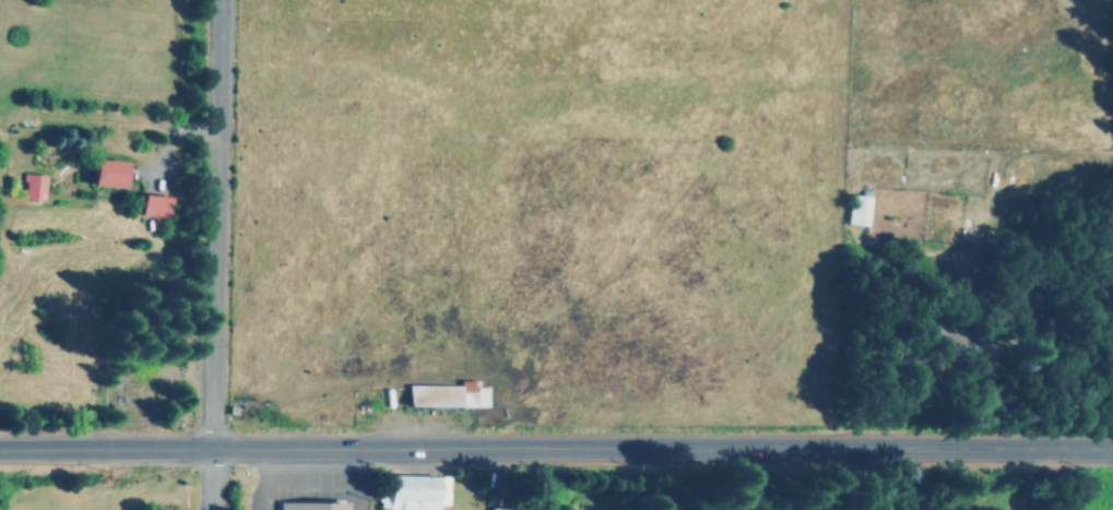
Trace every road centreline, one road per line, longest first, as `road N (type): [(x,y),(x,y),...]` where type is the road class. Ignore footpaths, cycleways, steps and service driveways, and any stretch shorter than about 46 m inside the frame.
road 1 (tertiary): [(0,446),(1112,449)]
road 2 (residential): [(214,0),(215,446)]

